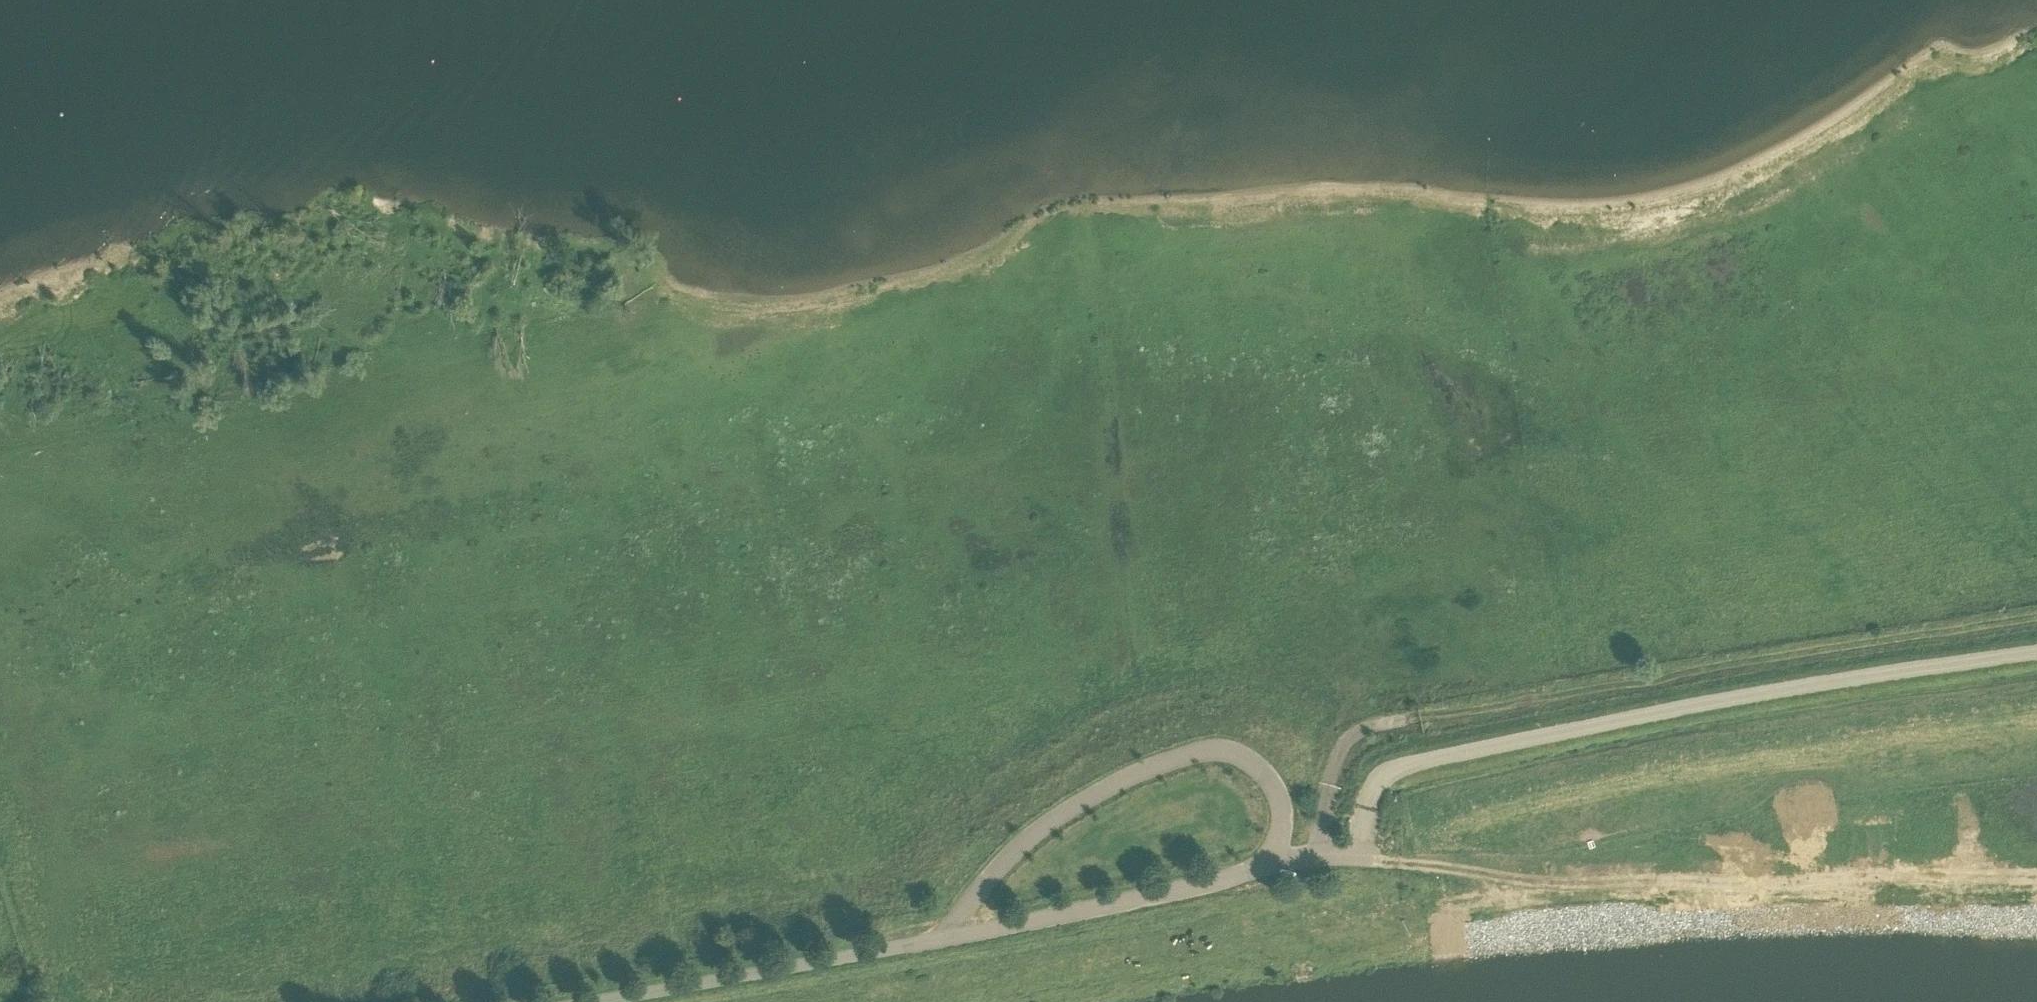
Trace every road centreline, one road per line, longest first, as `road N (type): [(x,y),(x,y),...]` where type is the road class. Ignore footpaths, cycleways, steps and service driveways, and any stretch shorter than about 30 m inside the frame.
road 1 (unclassified): [(945,933),(967,900),(1064,804),(1201,748),(1238,752),(1279,796),(1282,821),(1261,859),(1197,882)]
road 2 (unclassified): [(579,1001),(945,933)]
road 3 (unclassified): [(1197,882),(945,933)]

